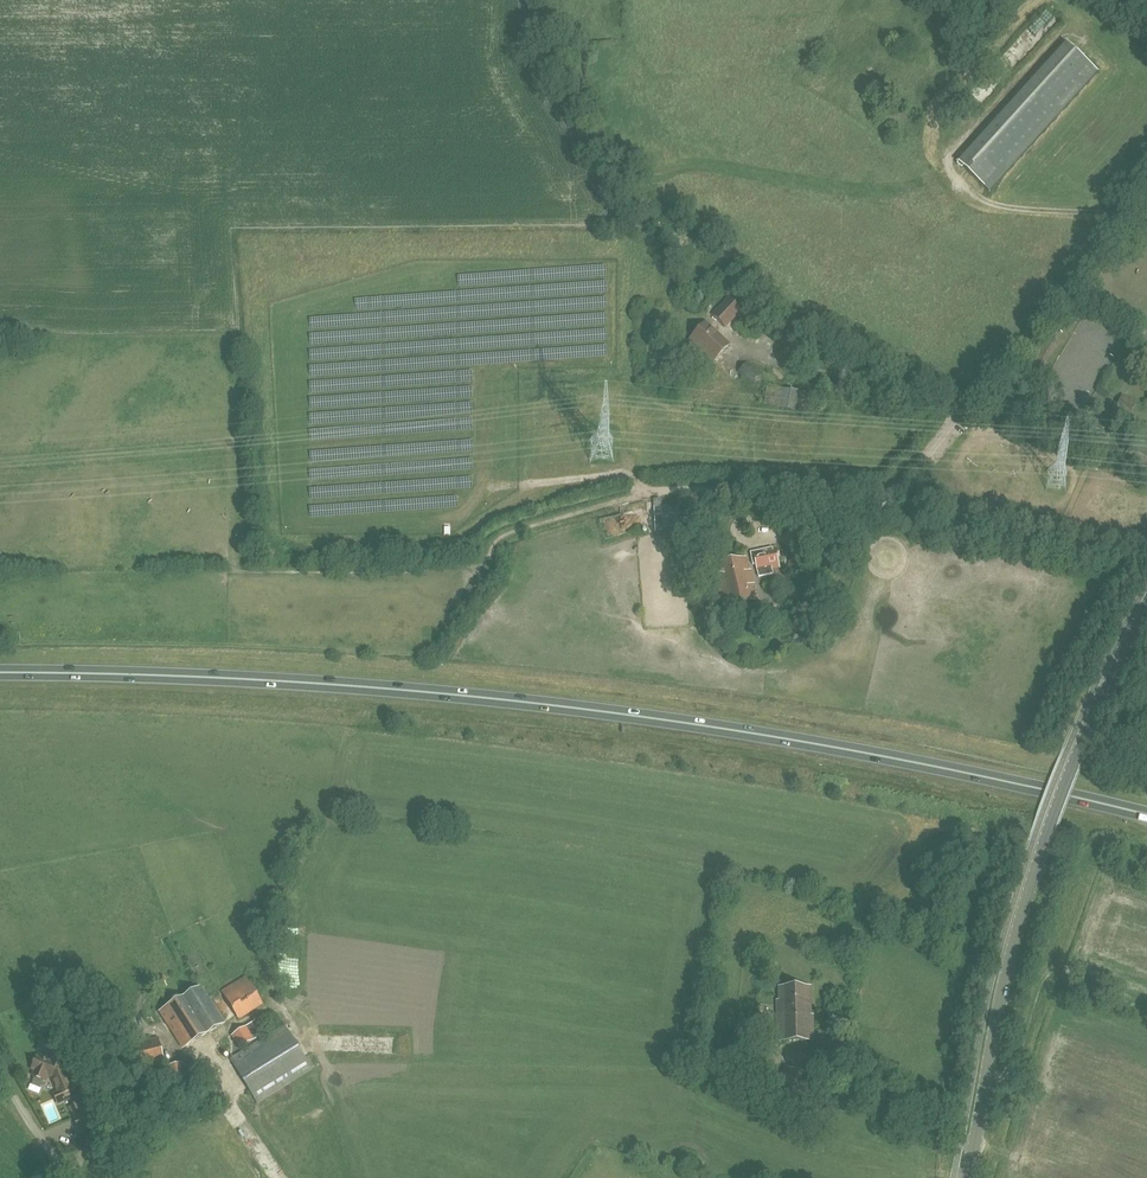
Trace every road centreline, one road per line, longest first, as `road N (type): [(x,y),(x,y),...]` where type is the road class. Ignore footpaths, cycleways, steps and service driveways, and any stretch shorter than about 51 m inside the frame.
road 1 (trunk): [(0,673),(304,683),(537,704),(864,752),(1146,815)]
road 2 (tertiary): [(971,1177),(996,1012),(1040,848),(1117,657),(1146,611)]
road 3 (track): [(472,547),(680,492),(889,505)]
road 4 (unclassified): [(889,505),(1146,197)]
road 5 (track): [(1133,213),(981,202),(961,188),(947,165),(949,151),(982,116)]
road 6 (track): [(77,1177),(81,1155),(100,1144),(231,1094)]
road 7 (unclassified): [(70,1177),(0,1073)]

